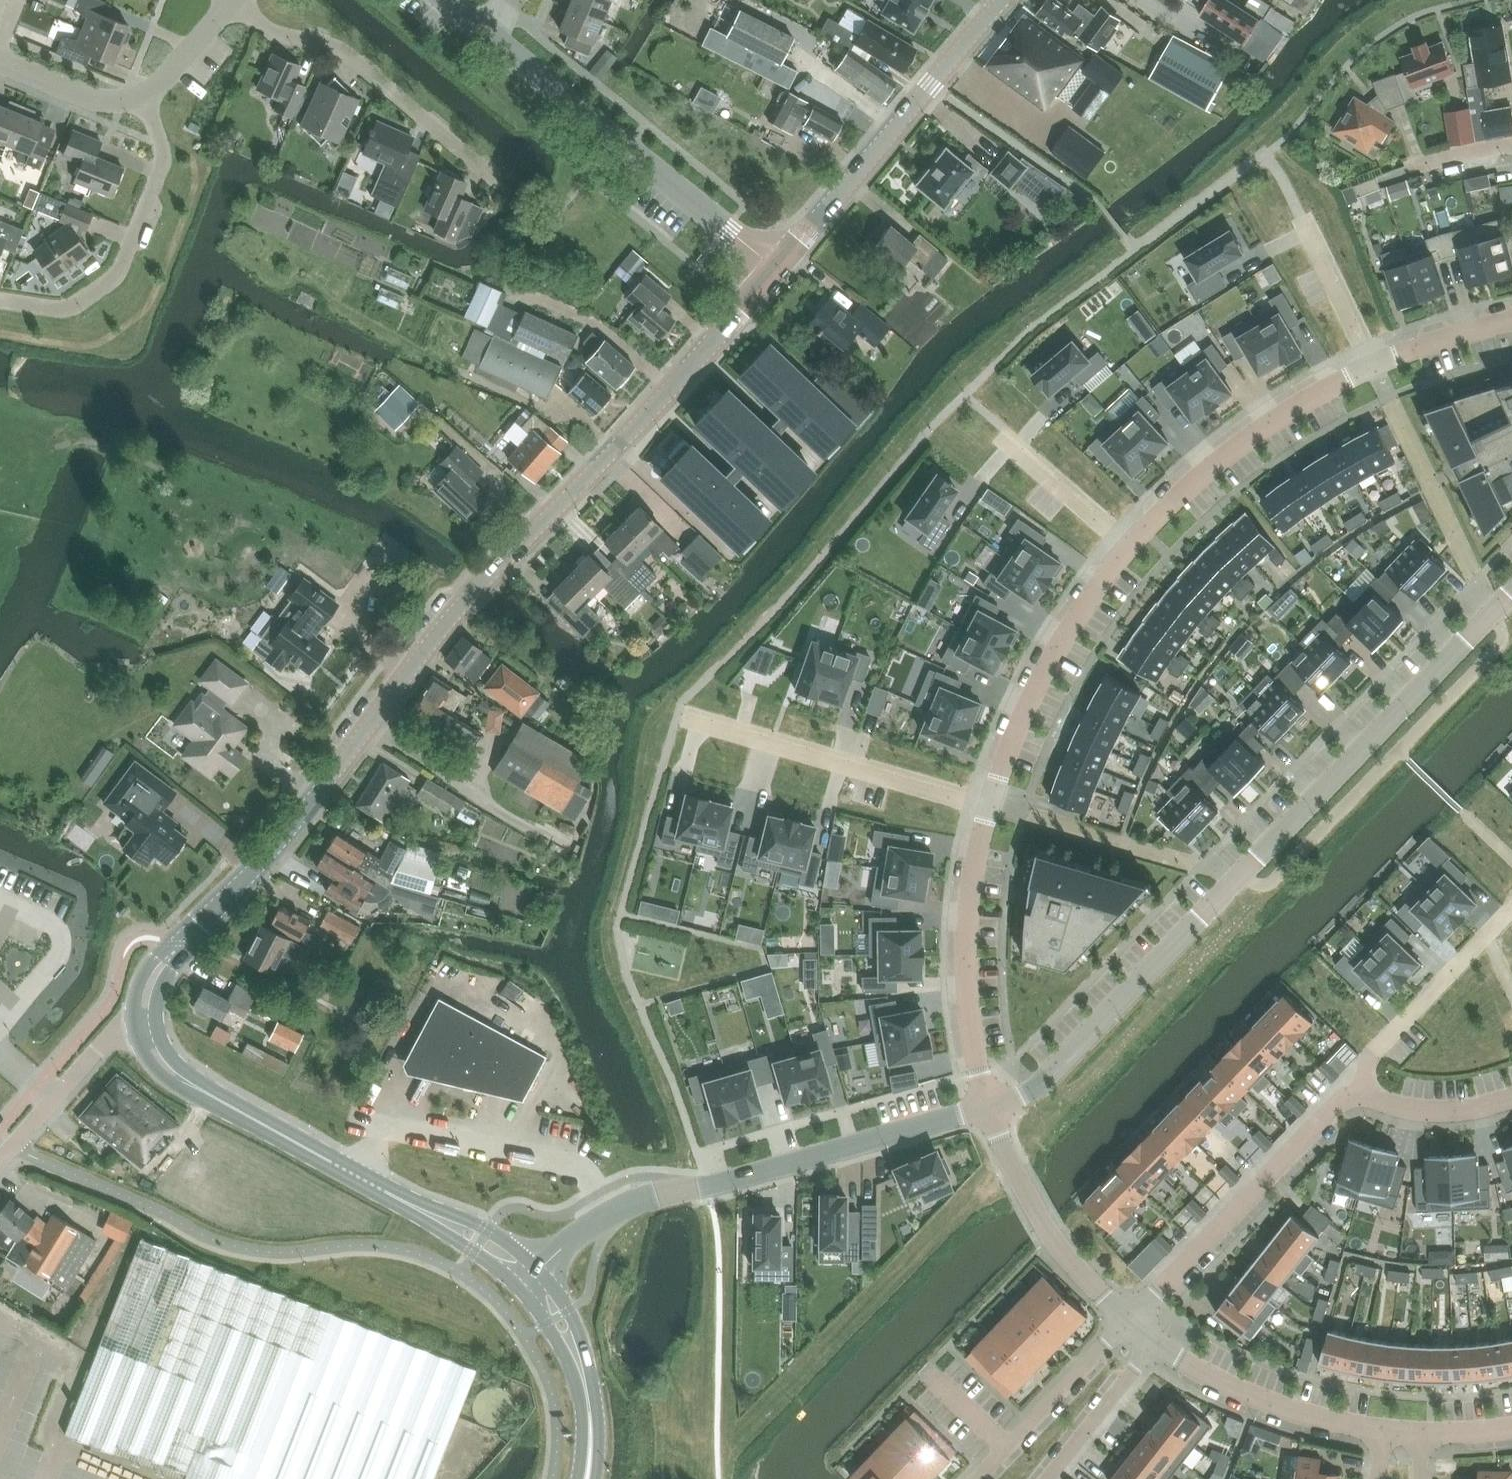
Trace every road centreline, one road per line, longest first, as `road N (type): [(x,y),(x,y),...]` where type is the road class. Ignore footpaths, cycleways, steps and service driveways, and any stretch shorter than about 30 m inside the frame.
road 1 (tertiary): [(145,1026),(156,973),(284,836),(462,606),(776,271)]
road 2 (residential): [(987,1109),(1043,1081),(1511,599)]
road 3 (residential): [(537,1269),(607,1215),(655,1195),(987,1109)]
road 4 (residential): [(776,271),(492,29)]
road 5 (tertiary): [(776,271),(1003,0)]
road 6 (tertiary): [(145,1026),(162,1062),(192,1086),(426,1212)]
road 7 (residential): [(234,0),(265,29),(329,46),(496,180)]
road 8 (residential): [(987,803),(677,714)]
road 9 (residential): [(1131,1322),(1355,1091)]
road 10 (residential): [(139,99),(165,157),(112,282),(61,311),(0,301)]
road 11 (residential): [(987,803),(968,961),(987,1109)]
road 12 (residential): [(1370,365),(1236,450),(1133,545)]
road 13 (residential): [(1133,545),(1062,643),(987,803)]
road 14 (residential): [(1131,1322),(1050,1237),(987,1109)]
road 15 (residential): [(1385,1435),(1235,1393),(1157,1345)]
road 16 (residential): [(1355,1091),(1364,1066),(1511,904)]
road 17 (residential): [(977,1478),(1131,1322)]
road 18 (residential): [(0,1160),(111,1036),(145,1026)]
road 19 (residential): [(1133,545),(1004,431)]
road 20 (residential): [(1157,1345),(1052,1478)]
road 21 (residential): [(1370,365),(1301,217)]
road 22 (residential): [(1355,1091),(1440,1113),(1511,1101)]
road 23 (residential): [(1511,321),(1370,365)]
road 24 (residential): [(139,99),(93,99),(0,61)]
road 25 (residential): [(228,0),(139,99)]
road 26 (tertiary): [(537,1269),(472,1222),(426,1212)]
road 27 (tertiary): [(577,1355),(590,1411),(586,1478)]

